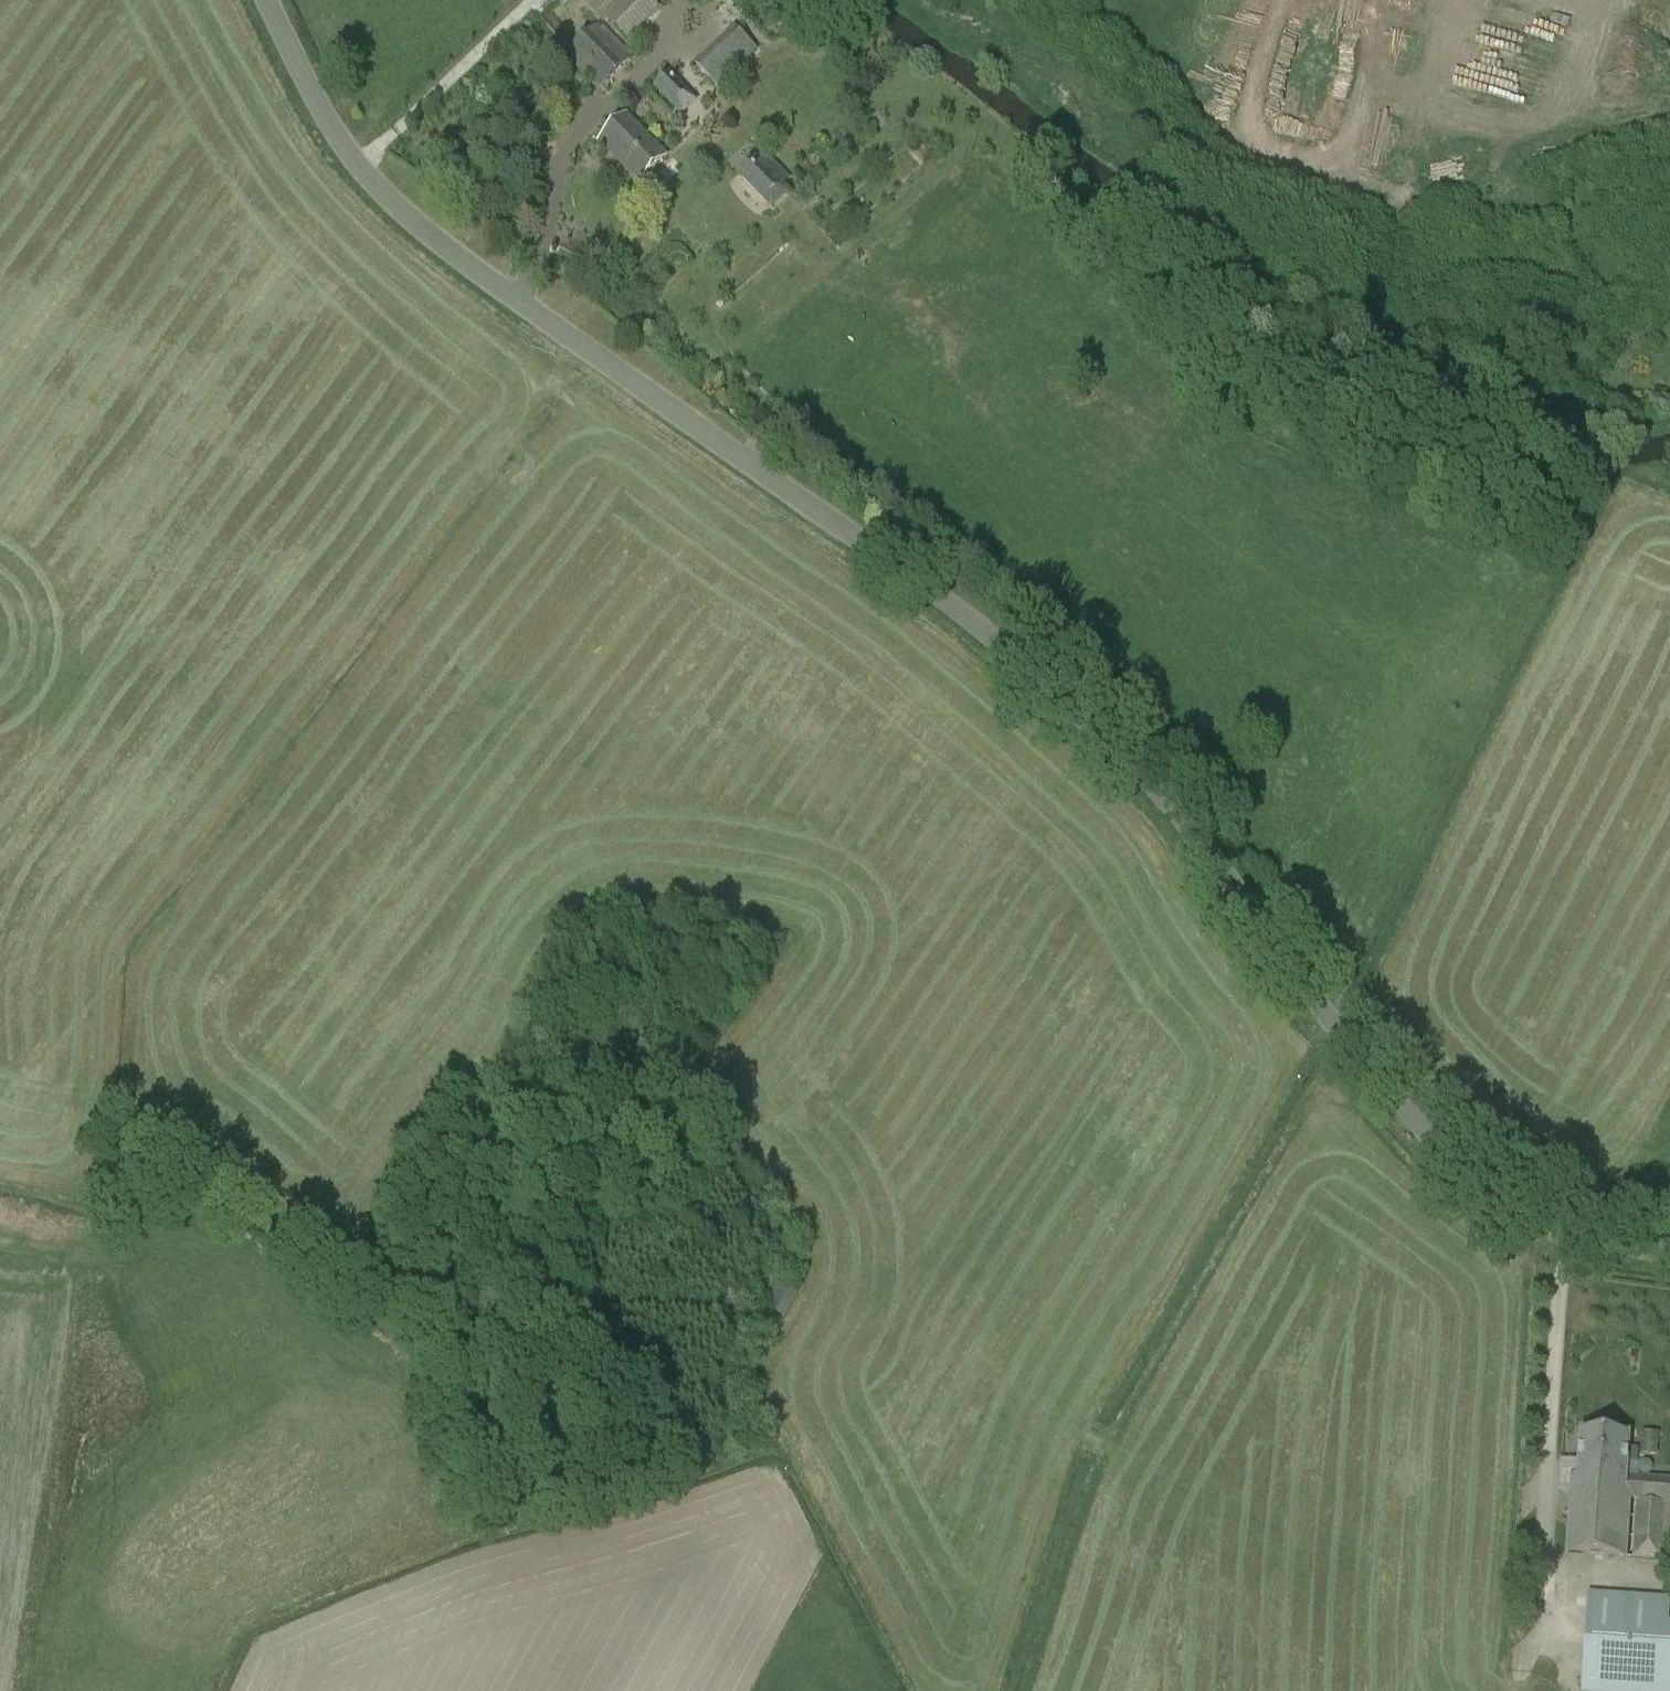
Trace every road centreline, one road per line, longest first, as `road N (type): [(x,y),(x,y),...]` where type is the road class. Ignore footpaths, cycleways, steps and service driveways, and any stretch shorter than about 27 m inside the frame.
road 1 (tertiary): [(1669,1249),(1586,1234),(1520,1208),(1467,1173),(1144,775),(1004,648),(441,244),(383,190),(323,114),(267,0)]

